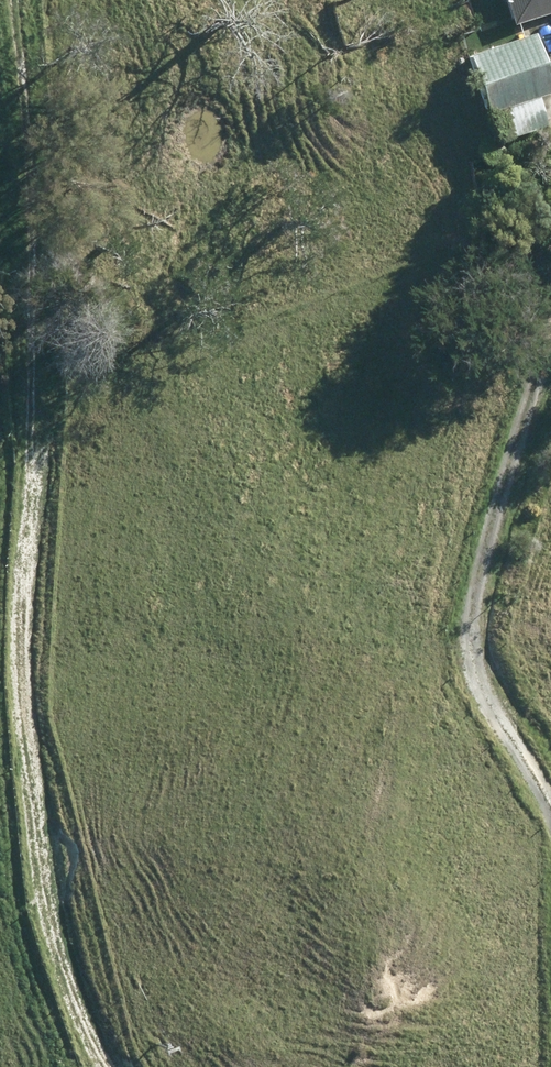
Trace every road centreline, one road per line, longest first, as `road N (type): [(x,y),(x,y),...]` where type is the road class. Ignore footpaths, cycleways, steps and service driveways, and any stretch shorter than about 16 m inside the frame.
road 1 (track): [(124,1066),(91,1015),(38,792),(38,324),(20,0)]
road 2 (track): [(550,776),(493,706),(516,496),(550,373)]

